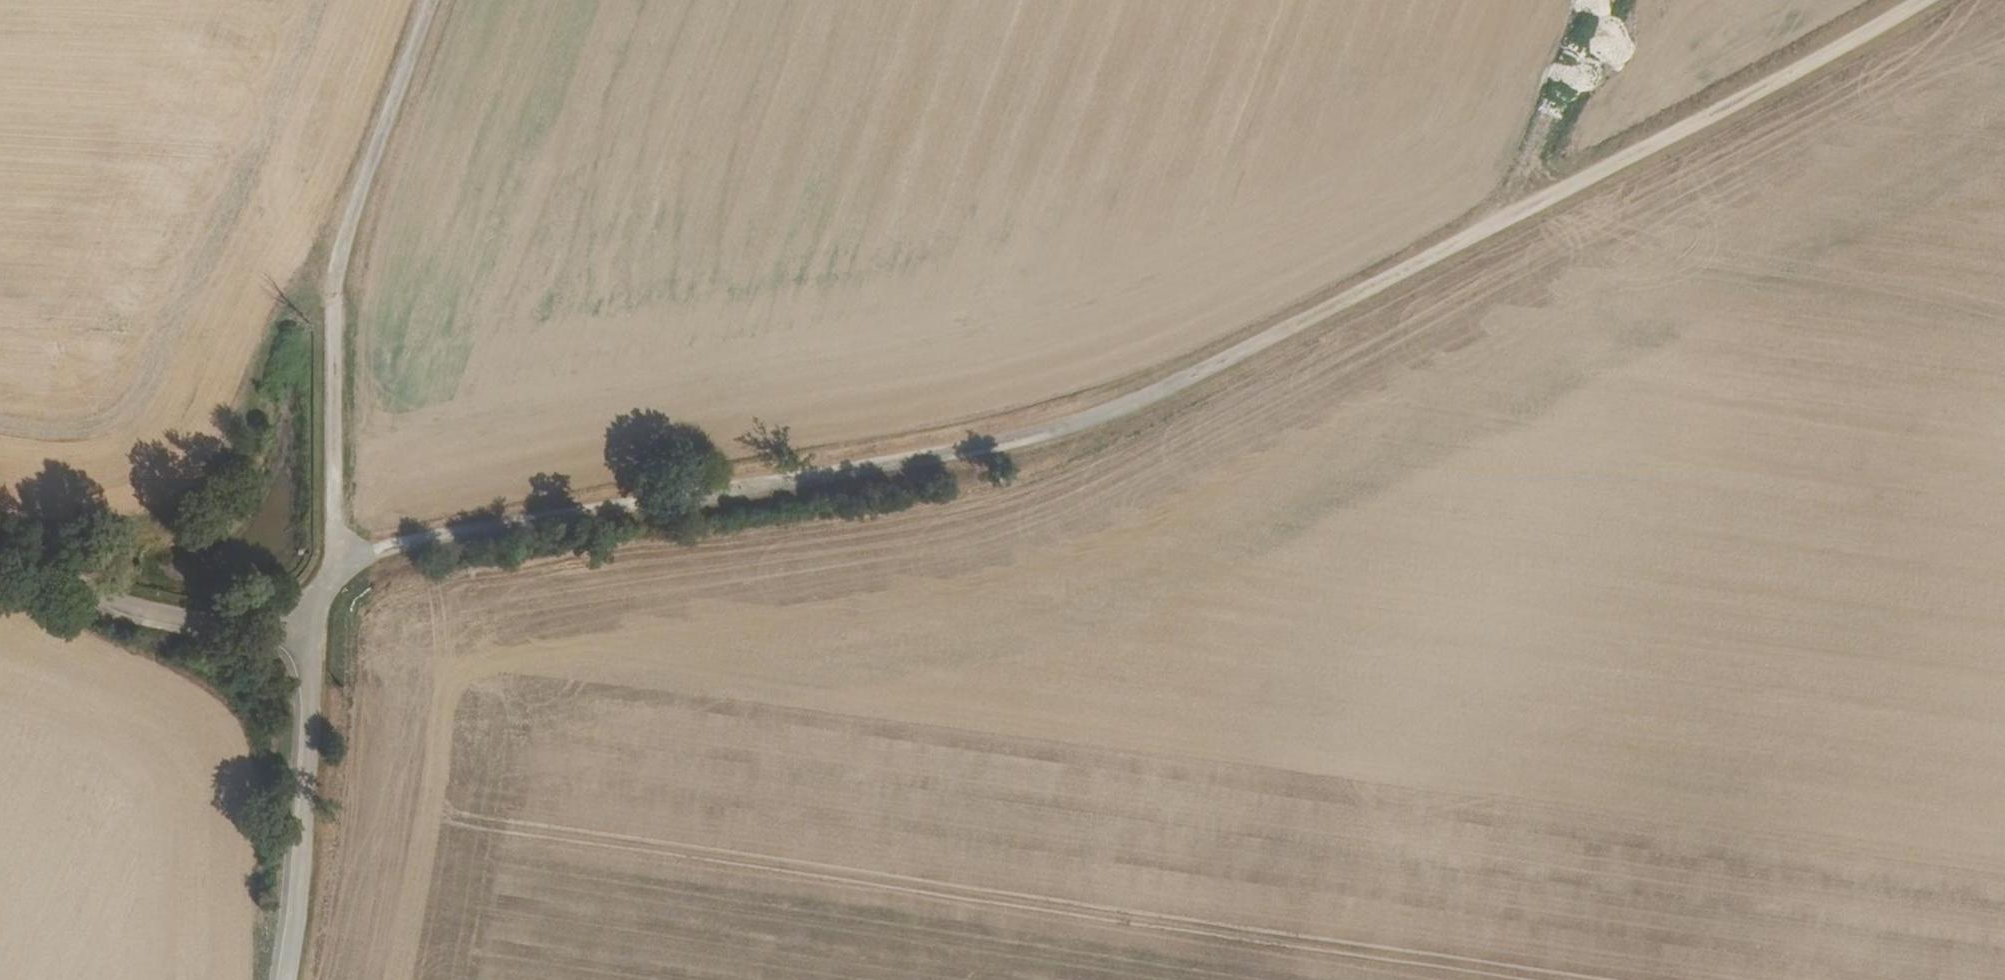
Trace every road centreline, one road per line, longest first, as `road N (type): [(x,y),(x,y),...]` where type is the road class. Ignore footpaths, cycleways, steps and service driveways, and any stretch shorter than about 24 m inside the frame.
road 1 (track): [(336,584),(387,546),(736,495),(1057,430),(1171,388),(1922,0)]
road 2 (track): [(454,0),(352,281),(339,379),(336,584)]
road 3 (track): [(336,584),(299,979)]
road 4 (unclassified): [(0,574),(161,621),(283,638),(336,584)]

